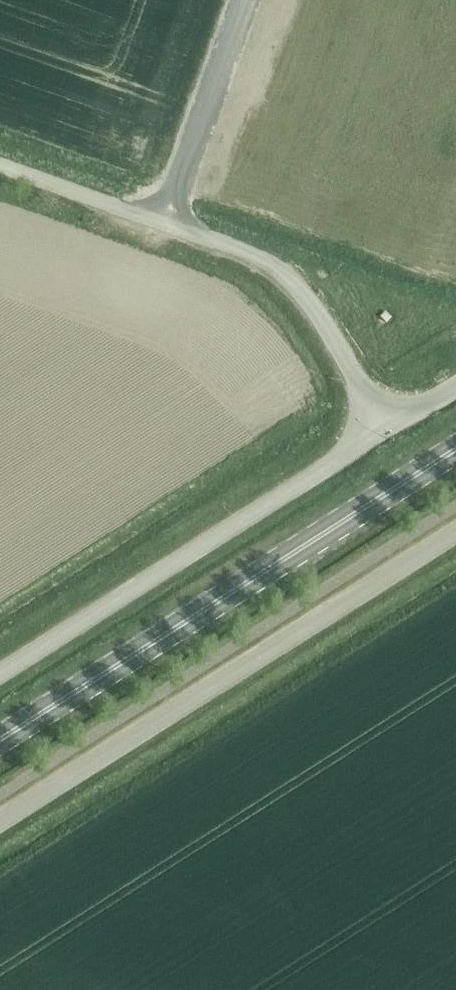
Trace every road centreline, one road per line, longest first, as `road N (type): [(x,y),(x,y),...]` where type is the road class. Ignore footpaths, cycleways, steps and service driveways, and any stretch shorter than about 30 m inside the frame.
road 1 (primary): [(0,740),(455,450)]
road 2 (unclassified): [(0,821),(455,532)]
road 3 (unclassified): [(0,674),(384,430)]
road 4 (unclassified): [(384,430),(313,311),(268,265),(158,222)]
road 5 (unclassified): [(158,222),(240,0)]
road 6 (unclassified): [(158,222),(0,167)]

